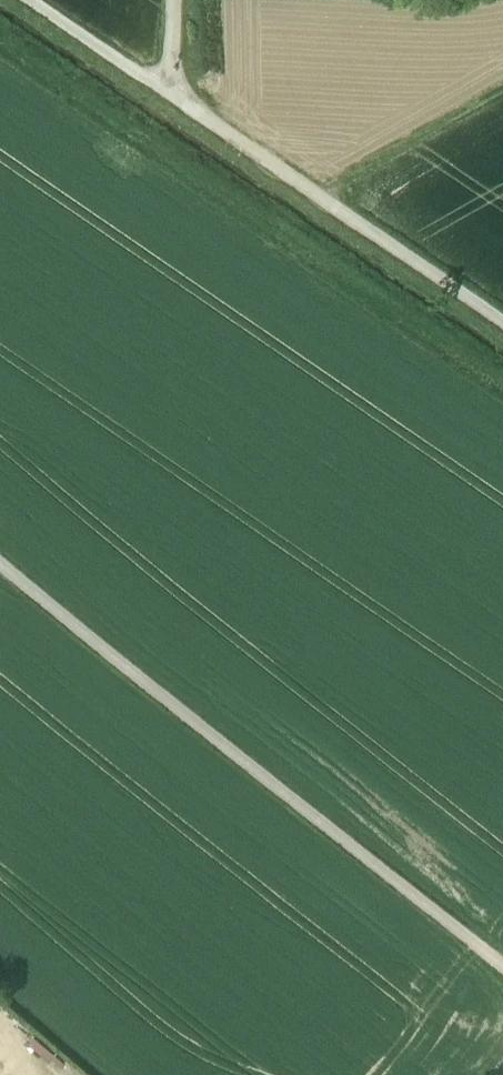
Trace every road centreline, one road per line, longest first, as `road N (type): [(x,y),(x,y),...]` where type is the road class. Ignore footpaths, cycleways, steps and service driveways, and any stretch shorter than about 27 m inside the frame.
road 1 (track): [(502,967),(105,668),(0,576)]
road 2 (track): [(502,313),(38,0)]
road 3 (track): [(324,193),(502,91)]

